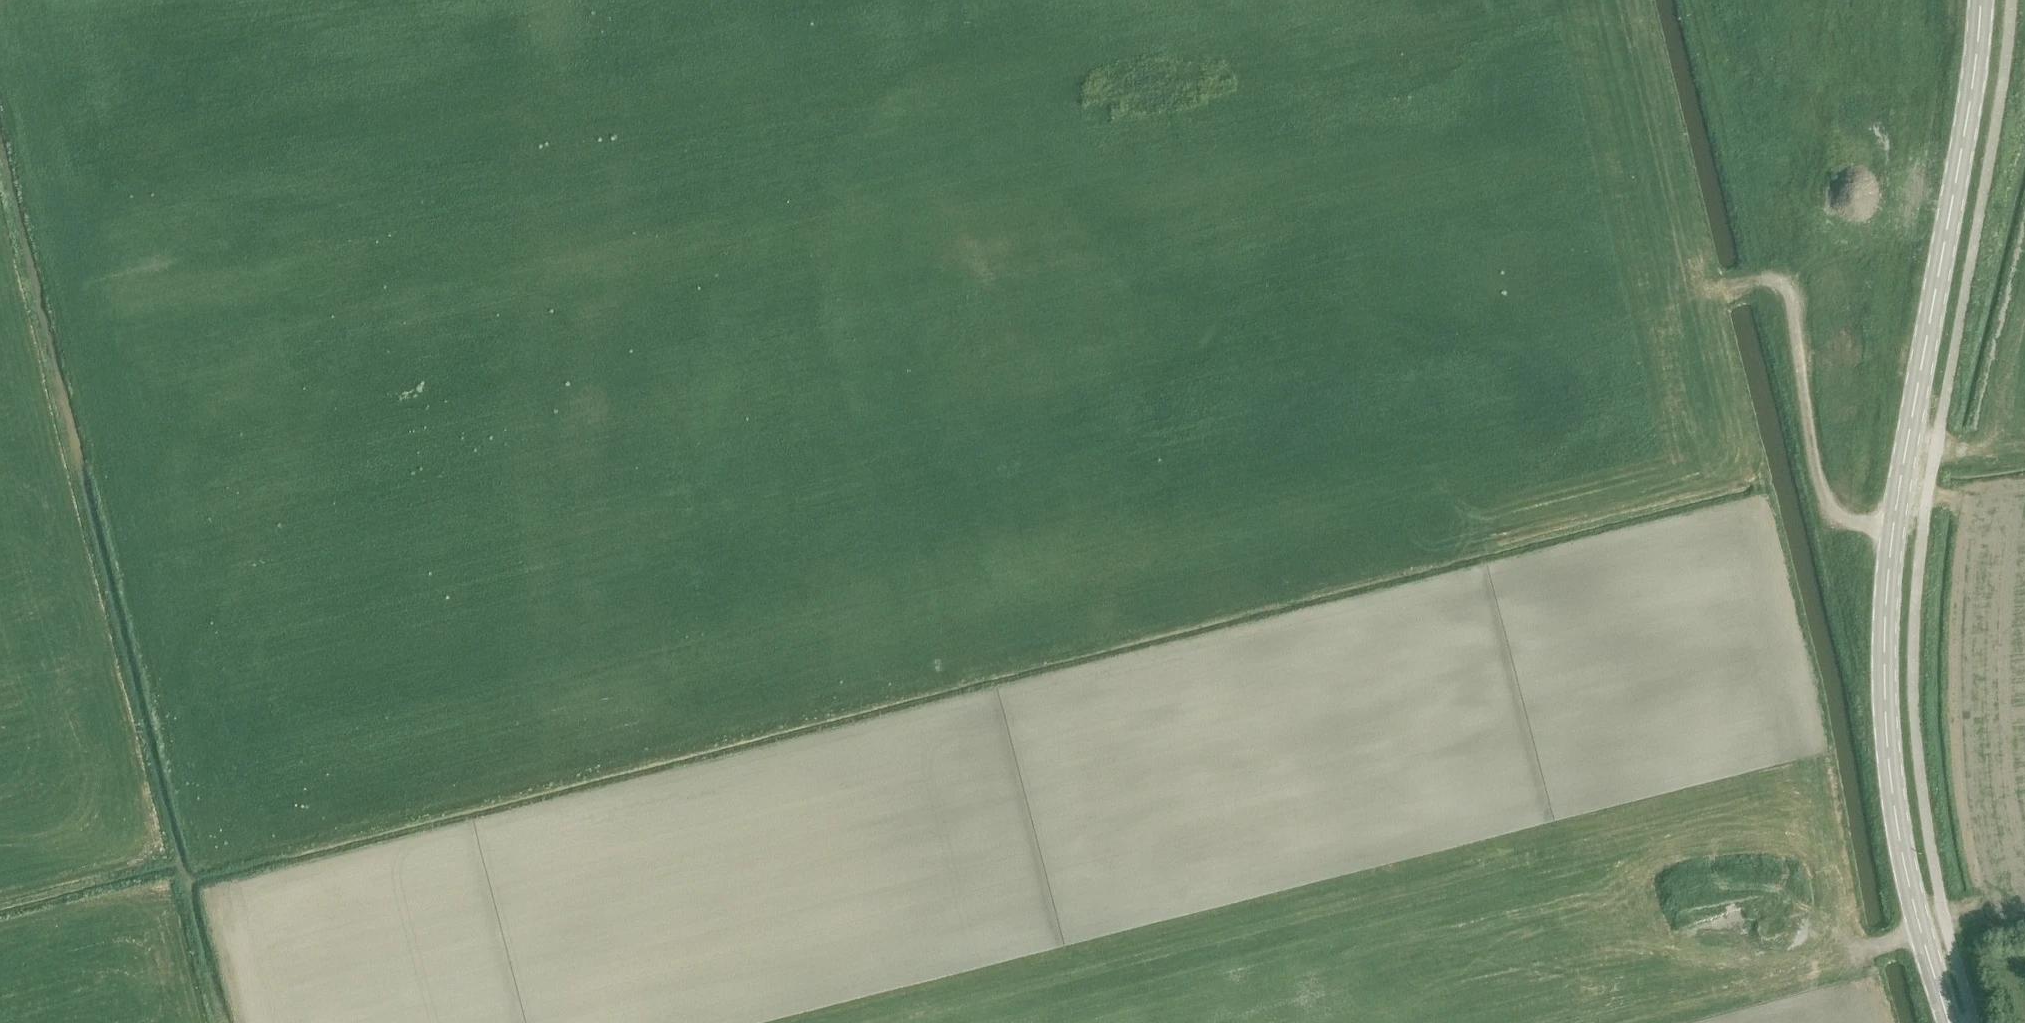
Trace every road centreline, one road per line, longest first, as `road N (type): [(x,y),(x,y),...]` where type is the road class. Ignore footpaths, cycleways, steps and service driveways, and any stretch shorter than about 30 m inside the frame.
road 1 (tertiary): [(1943,1022),(1900,895),(1875,714),(1888,582),(1980,0)]

